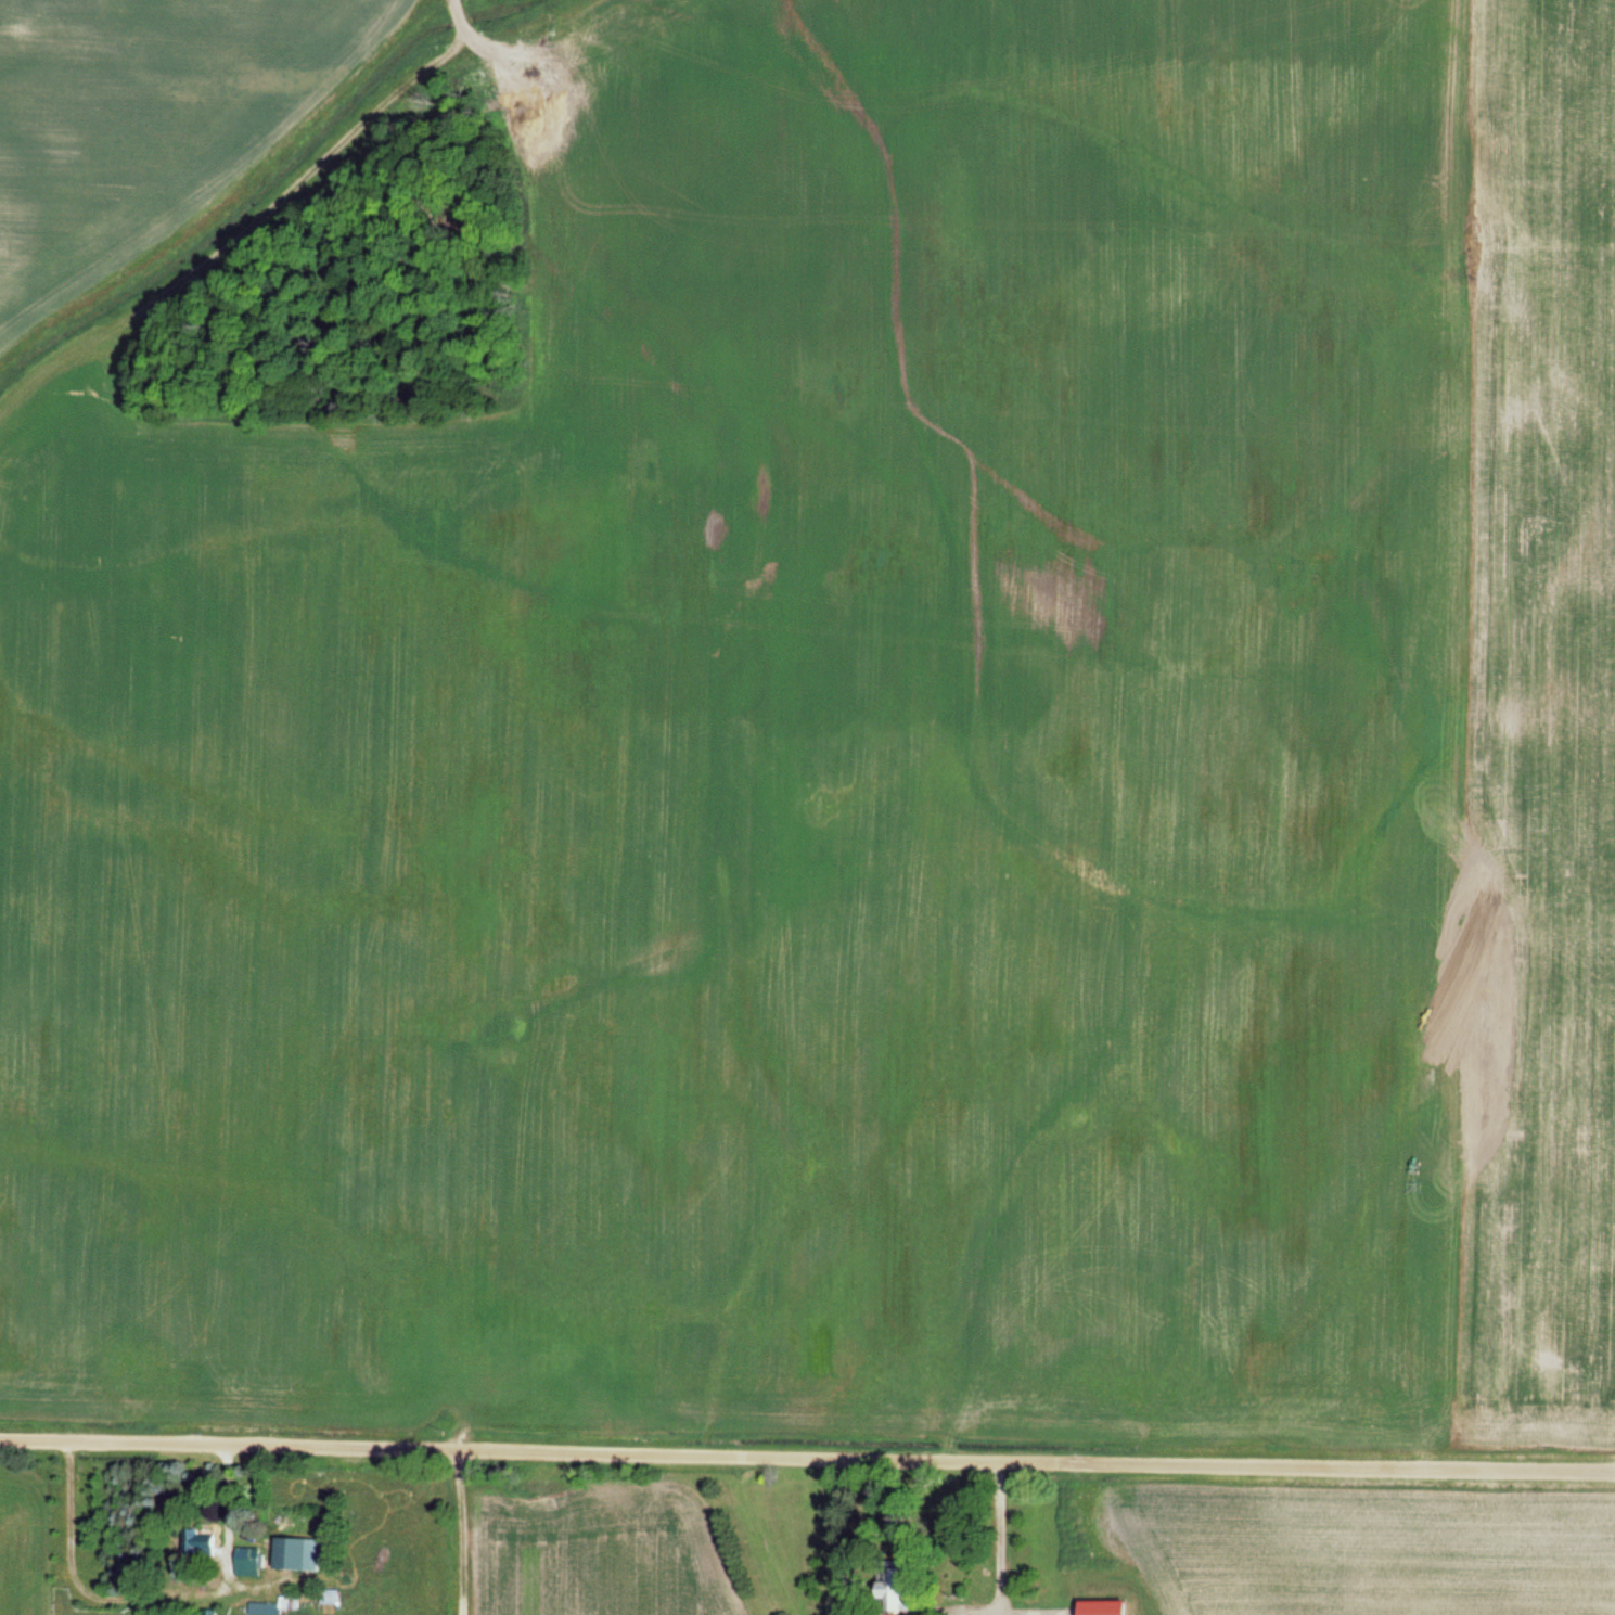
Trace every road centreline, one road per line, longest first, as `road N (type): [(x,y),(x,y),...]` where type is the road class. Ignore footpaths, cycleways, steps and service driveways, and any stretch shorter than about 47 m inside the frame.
road 1 (residential): [(1614,1468),(0,1438)]

